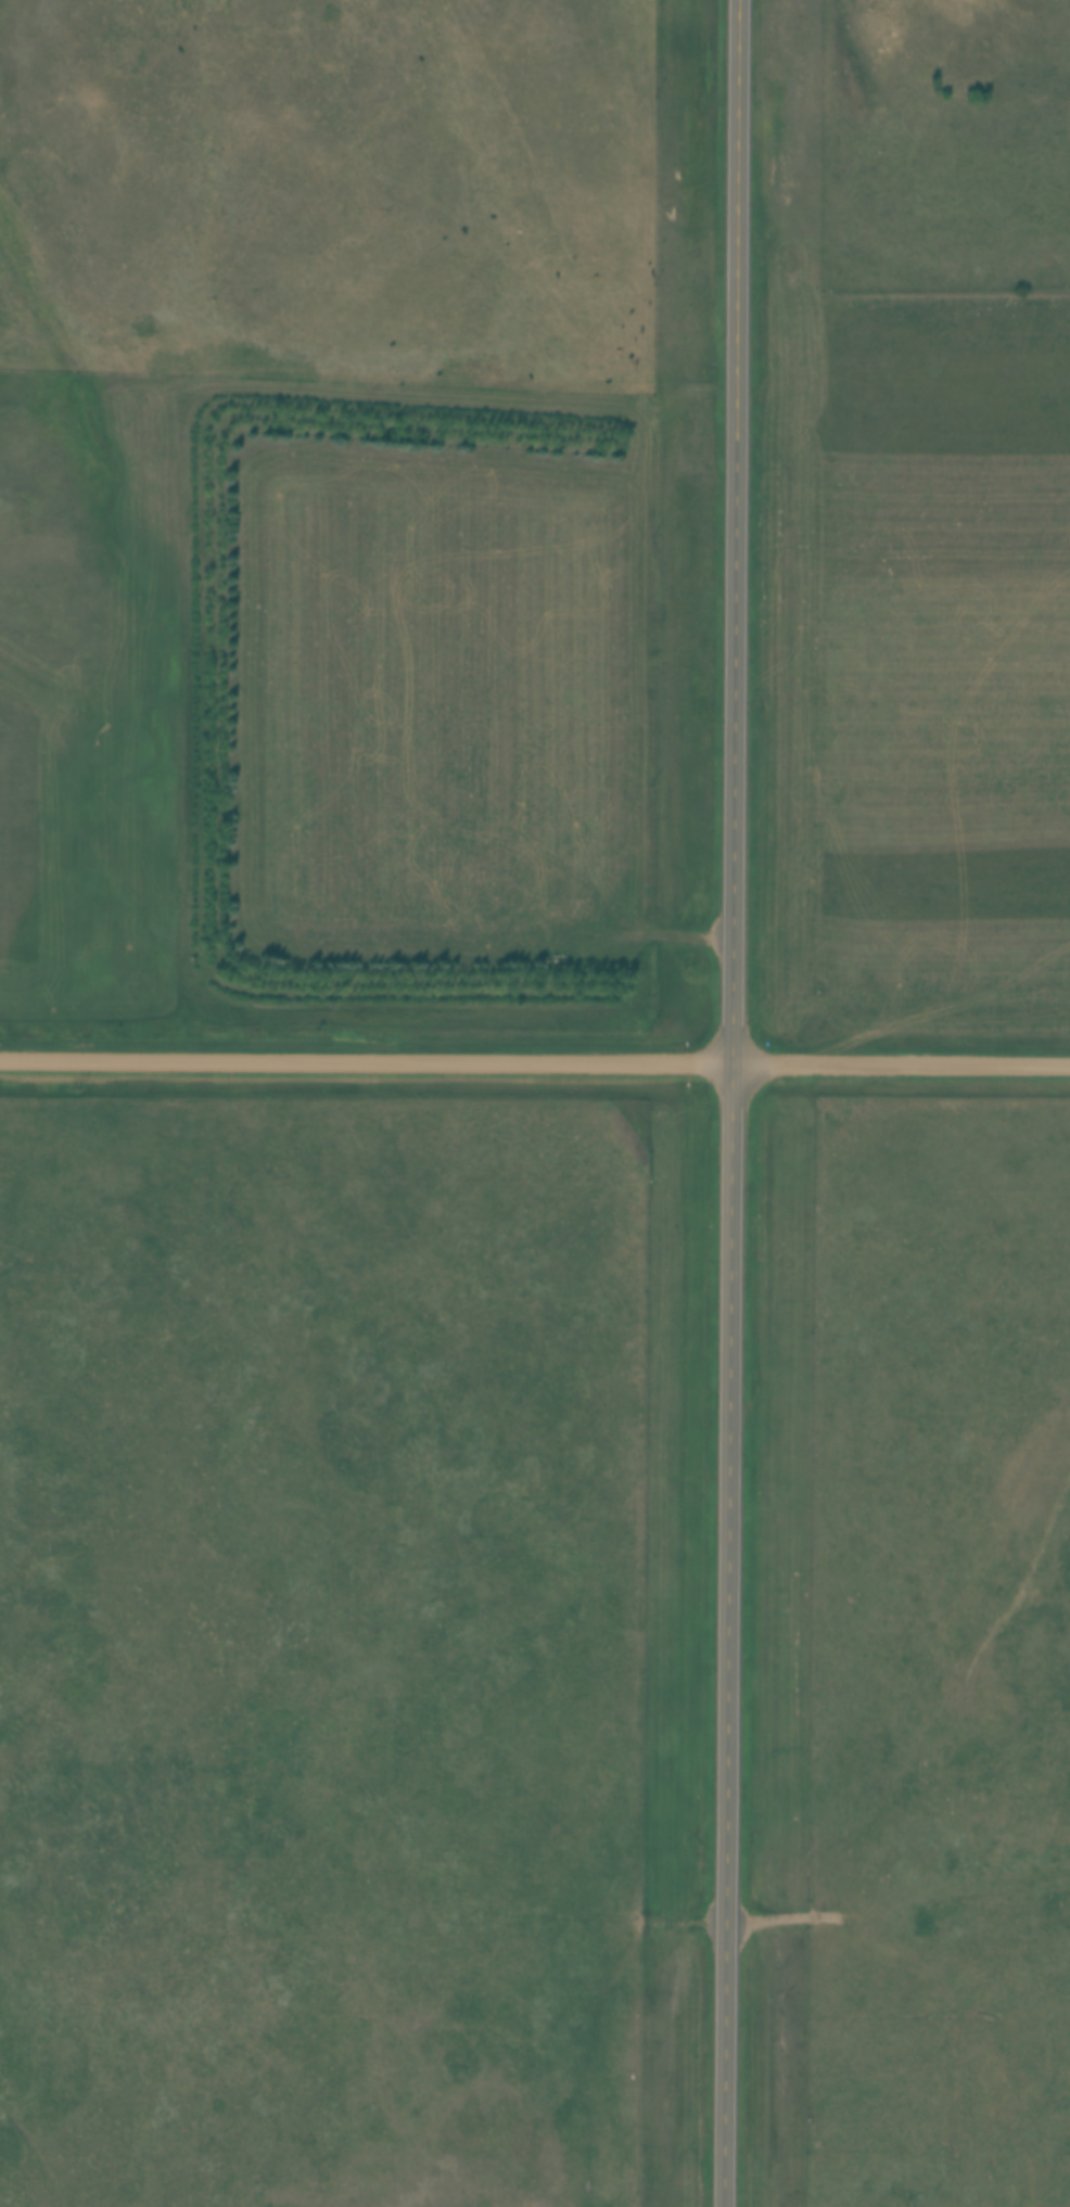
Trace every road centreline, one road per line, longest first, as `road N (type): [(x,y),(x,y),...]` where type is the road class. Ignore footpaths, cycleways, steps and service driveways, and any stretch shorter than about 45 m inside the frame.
road 1 (primary): [(724,2206),(739,0)]
road 2 (residential): [(0,1063),(1069,1066)]

